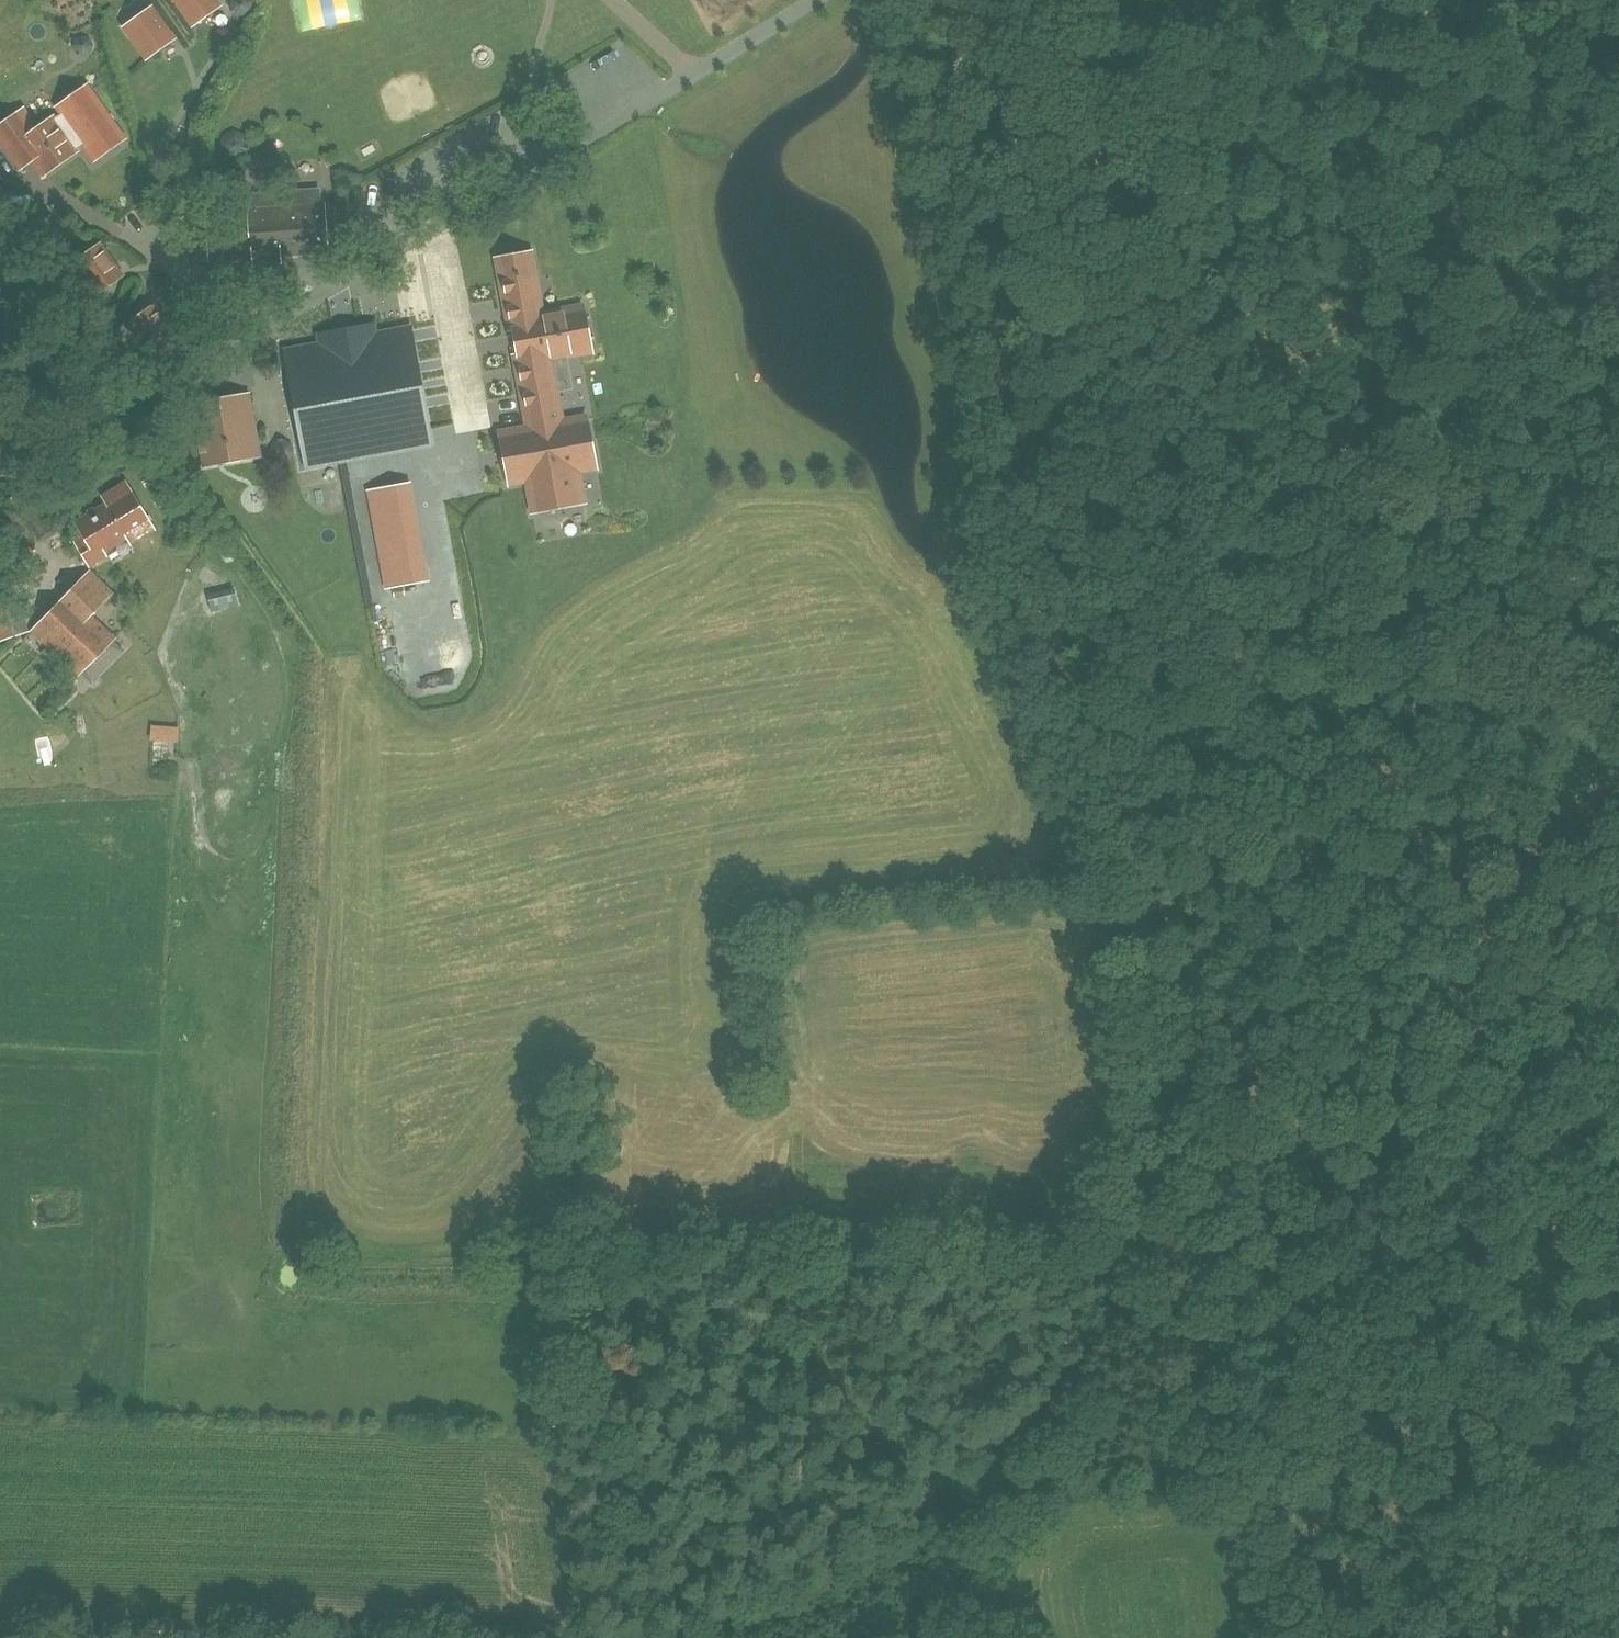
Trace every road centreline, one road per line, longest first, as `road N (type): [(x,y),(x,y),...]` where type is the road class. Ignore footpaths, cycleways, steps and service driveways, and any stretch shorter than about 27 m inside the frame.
road 1 (track): [(709,1637),(730,1632),(943,1485),(831,1337),(819,1315),(817,1251)]

